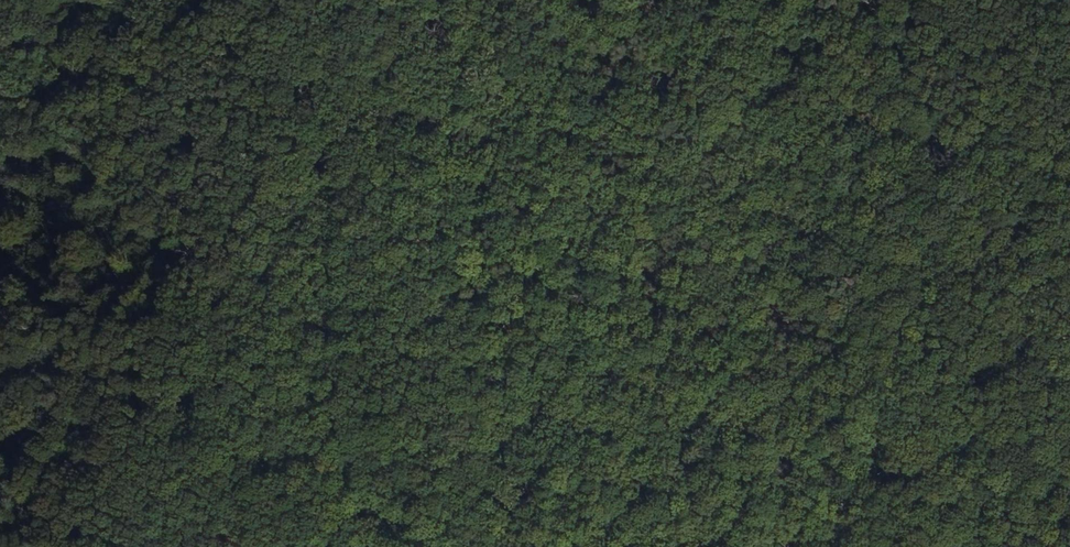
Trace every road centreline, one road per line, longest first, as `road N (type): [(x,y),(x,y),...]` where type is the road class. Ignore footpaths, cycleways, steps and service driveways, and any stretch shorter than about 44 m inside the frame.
road 1 (track): [(1069,144),(315,546)]
road 2 (track): [(75,546),(168,371),(196,292),(232,149),(240,45),(252,0)]
road 3 (track): [(515,546),(484,390),(434,245),(380,0)]
road 4 (track): [(0,52),(76,39),(117,0)]

